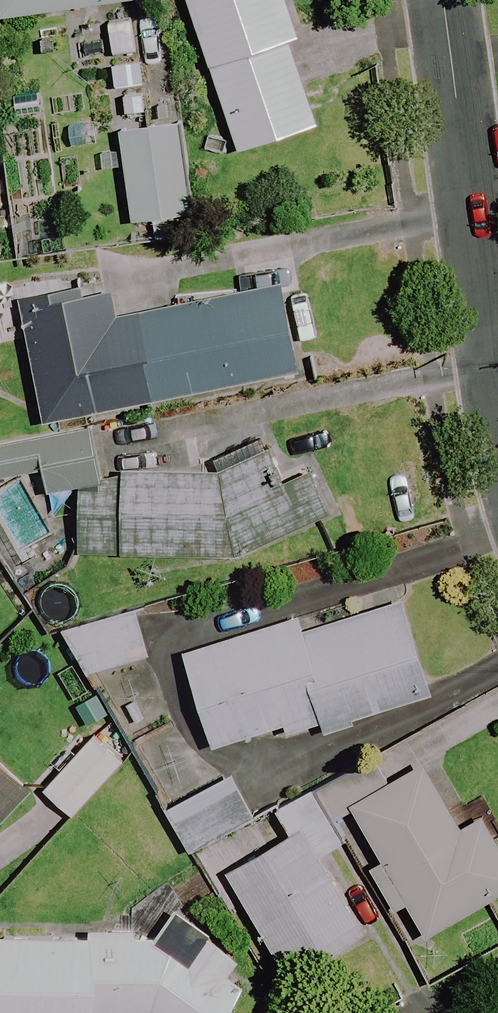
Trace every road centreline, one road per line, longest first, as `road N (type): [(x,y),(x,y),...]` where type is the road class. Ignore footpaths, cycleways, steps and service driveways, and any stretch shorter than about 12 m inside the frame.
road 1 (residential): [(445,0),(497,394)]

